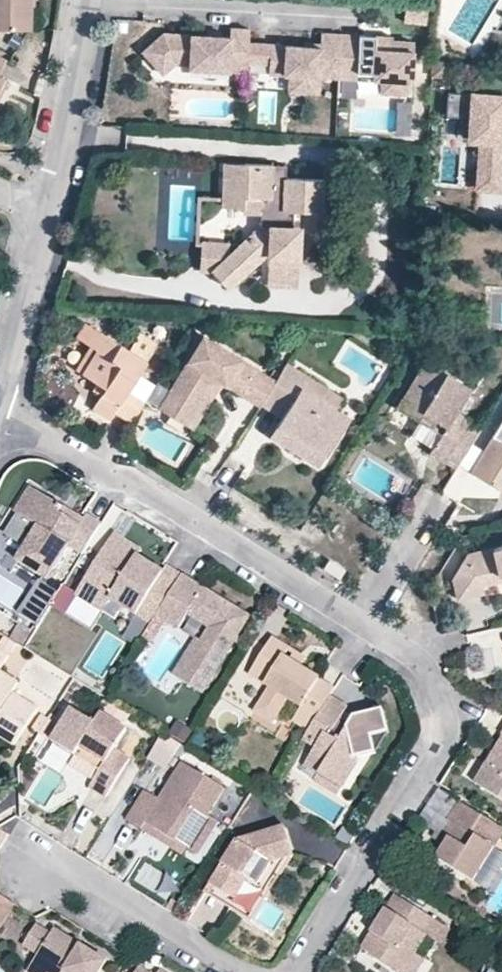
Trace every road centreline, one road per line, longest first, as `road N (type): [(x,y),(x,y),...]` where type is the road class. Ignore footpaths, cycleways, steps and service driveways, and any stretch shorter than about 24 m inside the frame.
road 1 (residential): [(301,971),(441,747),(446,727),(438,690),(418,658),(0,415)]
road 2 (residential): [(245,971),(80,873),(37,866)]
road 3 (residential): [(49,216),(87,0)]
road 4 (residential): [(0,398),(49,216)]

